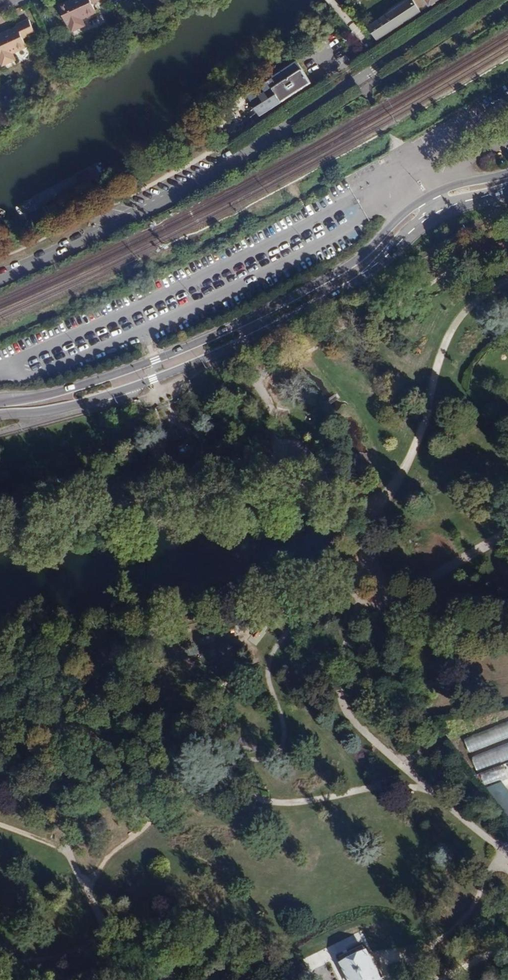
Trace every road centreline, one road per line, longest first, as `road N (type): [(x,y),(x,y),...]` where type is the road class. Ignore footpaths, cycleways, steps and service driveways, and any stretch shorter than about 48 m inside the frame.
road 1 (primary): [(507,173),(427,196),(345,270),(225,331),(123,372),(0,401)]
road 2 (primary): [(0,415),(62,408),(232,349),(364,280),(420,224),(507,193)]
road 3 (residential): [(482,0),(183,191),(0,280)]

